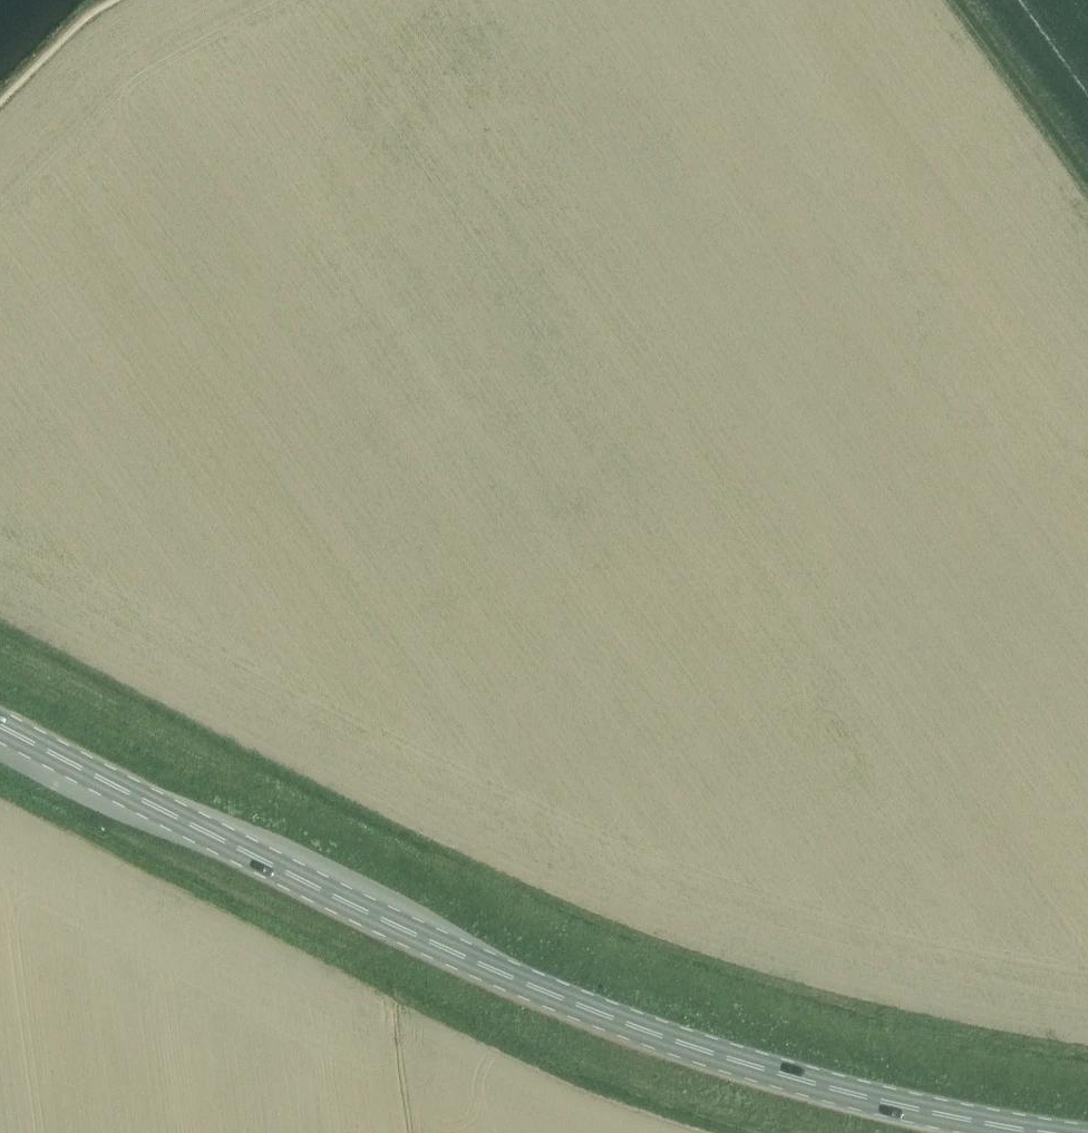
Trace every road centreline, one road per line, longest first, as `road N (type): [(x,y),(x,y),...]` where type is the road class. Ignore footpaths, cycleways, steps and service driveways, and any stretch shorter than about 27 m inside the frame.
road 1 (secondary): [(1025,1132),(947,1120),(765,1067),(484,964),(0,723)]
road 2 (unclassified): [(0,102),(117,0)]

